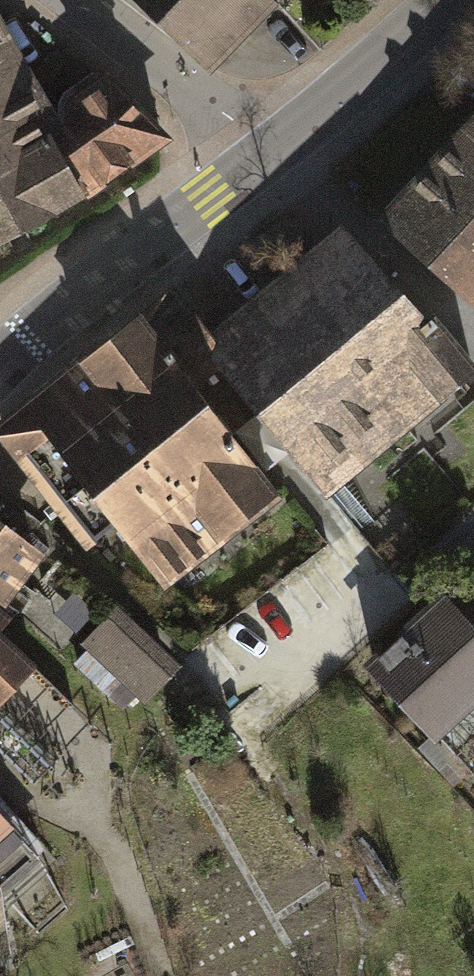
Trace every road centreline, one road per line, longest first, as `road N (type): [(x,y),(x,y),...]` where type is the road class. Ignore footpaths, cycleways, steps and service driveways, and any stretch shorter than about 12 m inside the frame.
road 1 (secondary): [(0,361),(272,152)]
road 2 (residential): [(272,152),(473,329)]
road 3 (residential): [(272,152),(77,0)]
road 4 (secondary): [(446,0),(272,152)]

